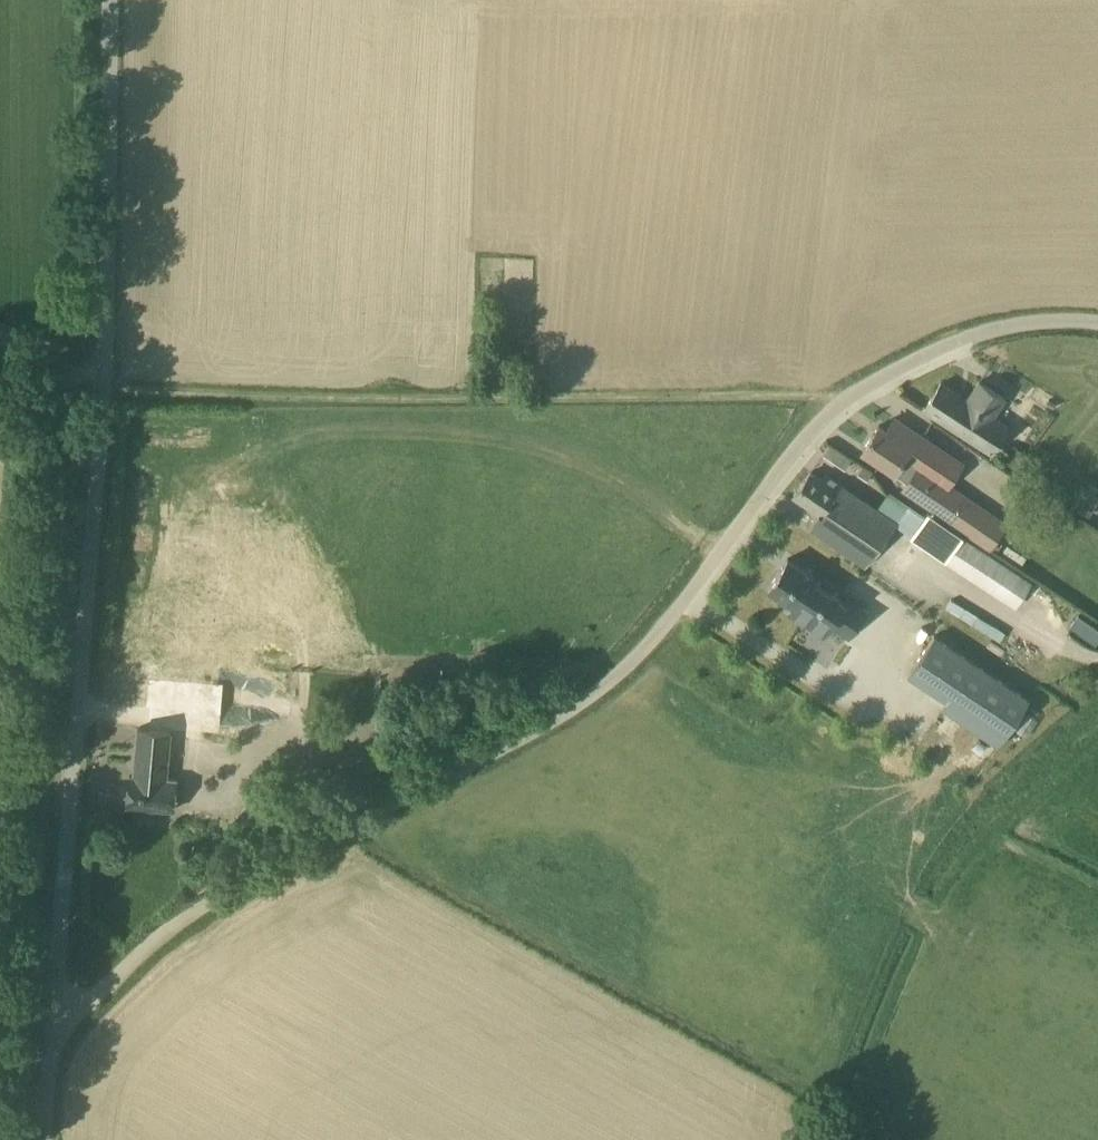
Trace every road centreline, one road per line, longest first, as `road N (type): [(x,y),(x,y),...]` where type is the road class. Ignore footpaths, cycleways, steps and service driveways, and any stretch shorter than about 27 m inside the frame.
road 1 (unclassified): [(45,1057),(132,962),(203,912),(591,695),(622,670),(724,545),(777,466),(858,392),(953,339),(1028,320),(1097,321)]
road 2 (unclassified): [(45,1057),(105,385),(111,0)]
road 3 (track): [(0,384),(238,394),(858,392)]

